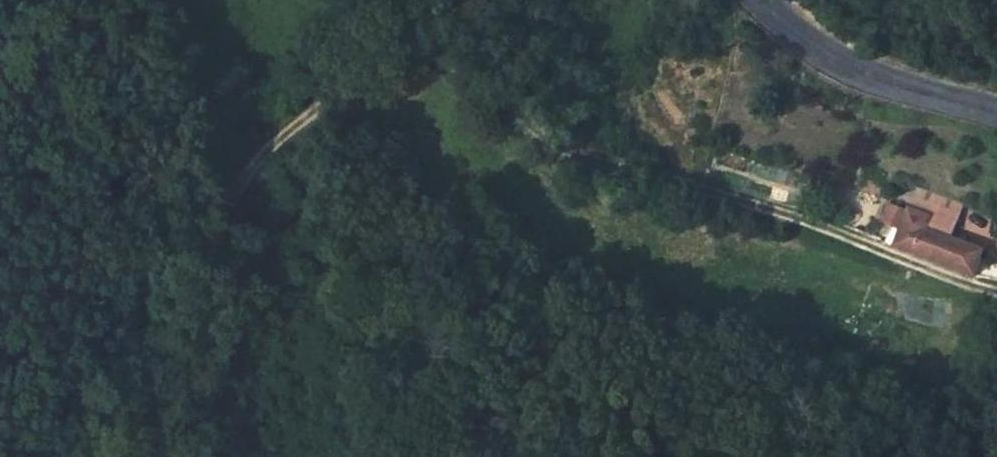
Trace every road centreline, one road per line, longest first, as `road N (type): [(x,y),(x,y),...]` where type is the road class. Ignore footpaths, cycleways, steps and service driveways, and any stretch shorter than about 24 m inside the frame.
road 1 (track): [(121,456),(219,248),(245,163),(347,74),(413,49),(465,67),(572,154),(795,215),(996,290)]
road 2 (tertiary): [(763,0),(811,45),(877,78),(996,109)]
road 3 (track): [(0,279),(47,311),(78,374),(75,456)]

